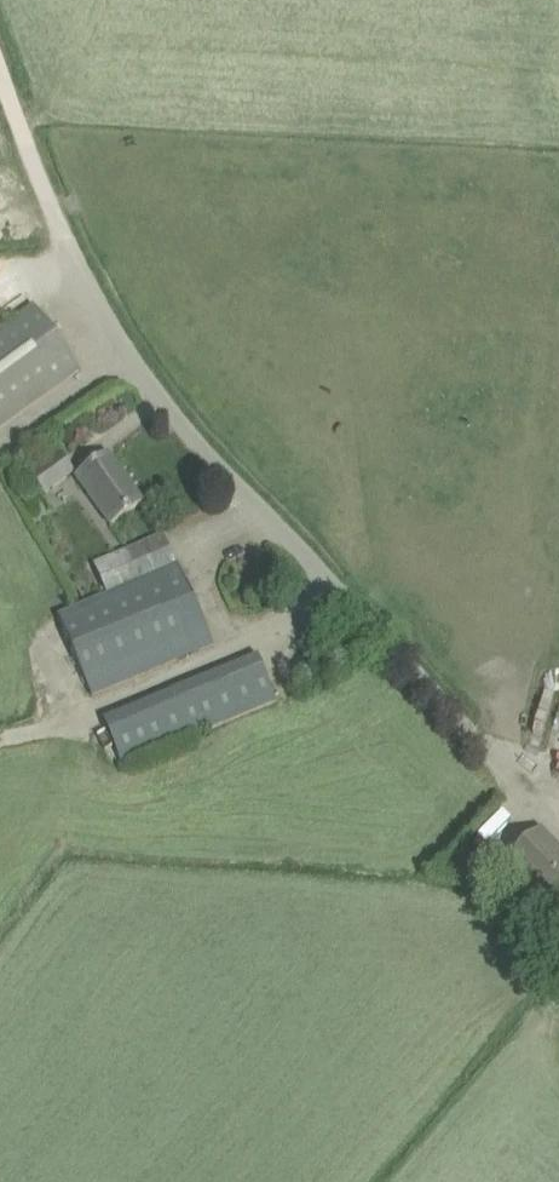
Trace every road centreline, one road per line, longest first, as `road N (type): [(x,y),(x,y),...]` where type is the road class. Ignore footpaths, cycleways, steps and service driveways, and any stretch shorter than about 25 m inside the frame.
road 1 (unclassified): [(335,591),(185,425),(139,362),(38,180),(0,67)]
road 2 (unclassified): [(335,591),(192,671),(35,731),(0,734)]
road 3 (unclassified): [(558,827),(442,717),(335,591)]

